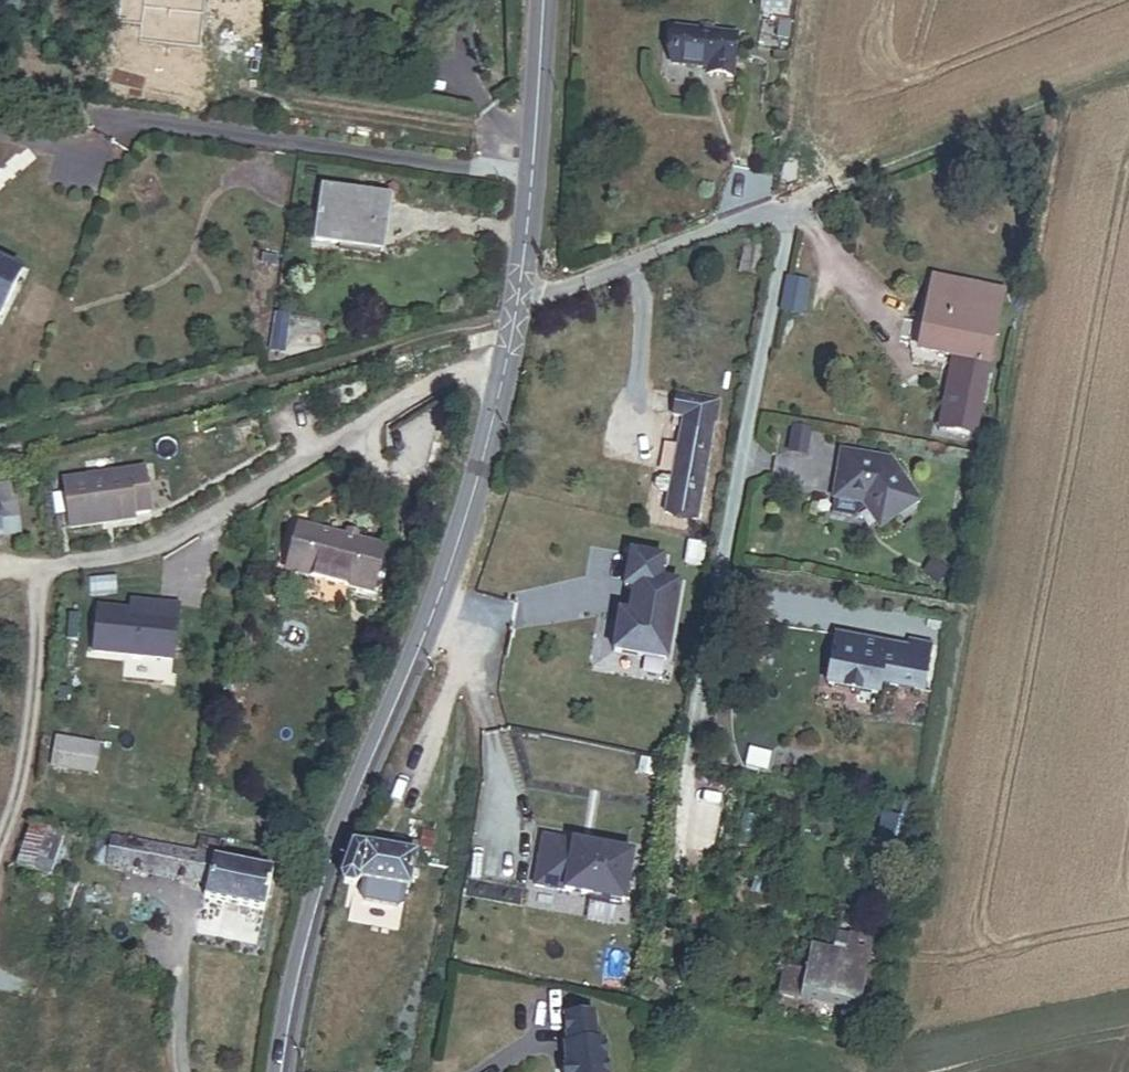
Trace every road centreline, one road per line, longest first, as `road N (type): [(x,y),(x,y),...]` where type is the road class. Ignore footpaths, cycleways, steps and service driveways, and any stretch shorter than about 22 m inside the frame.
road 1 (tertiary): [(279,1071),(339,832),(445,575),(488,440),(518,291)]
road 2 (track): [(0,448),(258,389),(515,316)]
road 3 (track): [(788,201),(1128,76)]
road 4 (tertiary): [(518,291),(541,0)]
road 5 (unclassified): [(518,291),(552,294),(788,201)]

